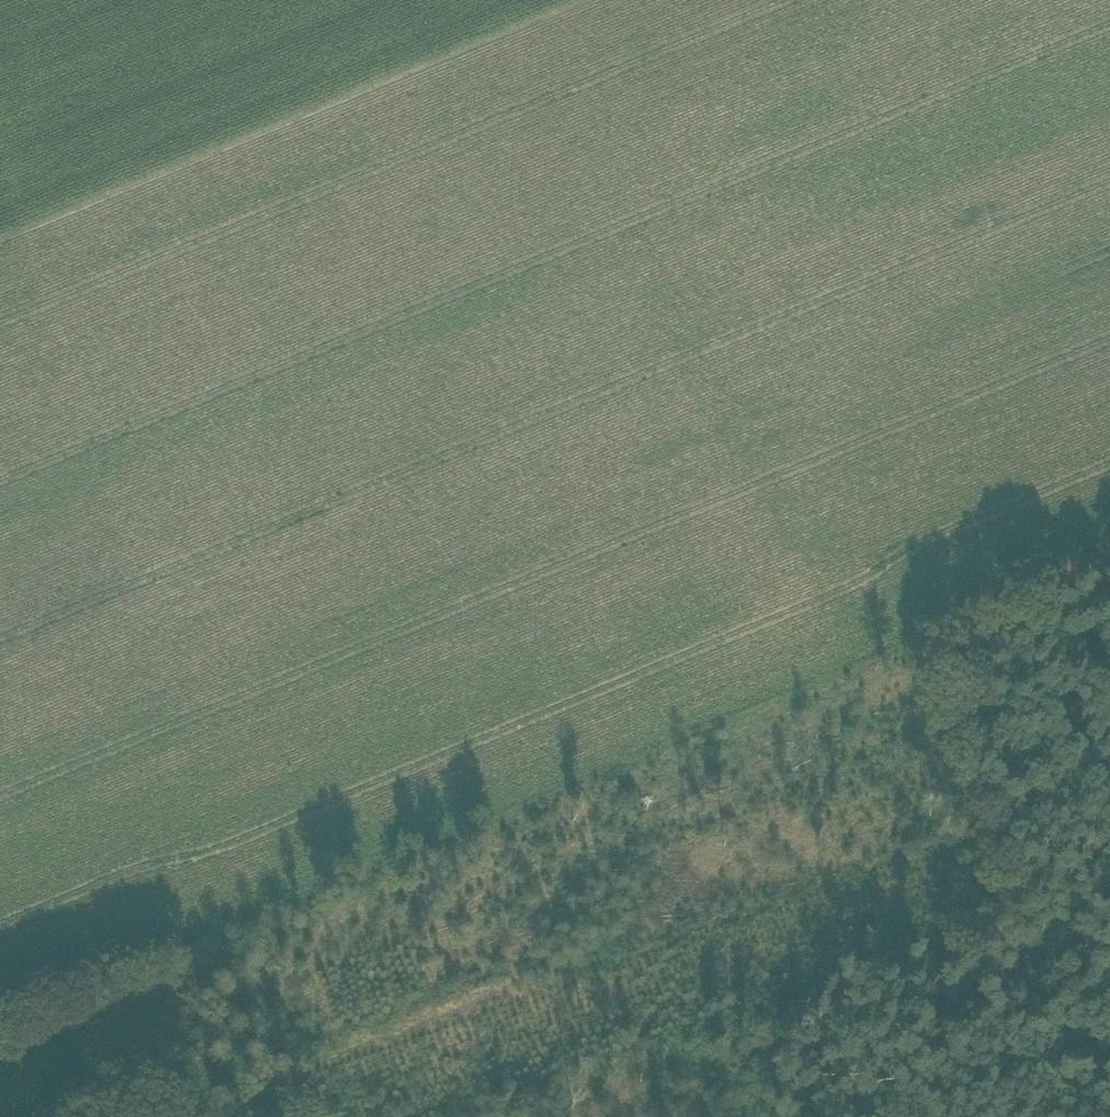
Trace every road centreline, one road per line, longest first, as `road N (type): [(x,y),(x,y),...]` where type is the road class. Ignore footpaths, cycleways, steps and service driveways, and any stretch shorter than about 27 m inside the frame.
road 1 (track): [(1080,1116),(922,625)]
road 2 (track): [(1109,544),(922,625)]

